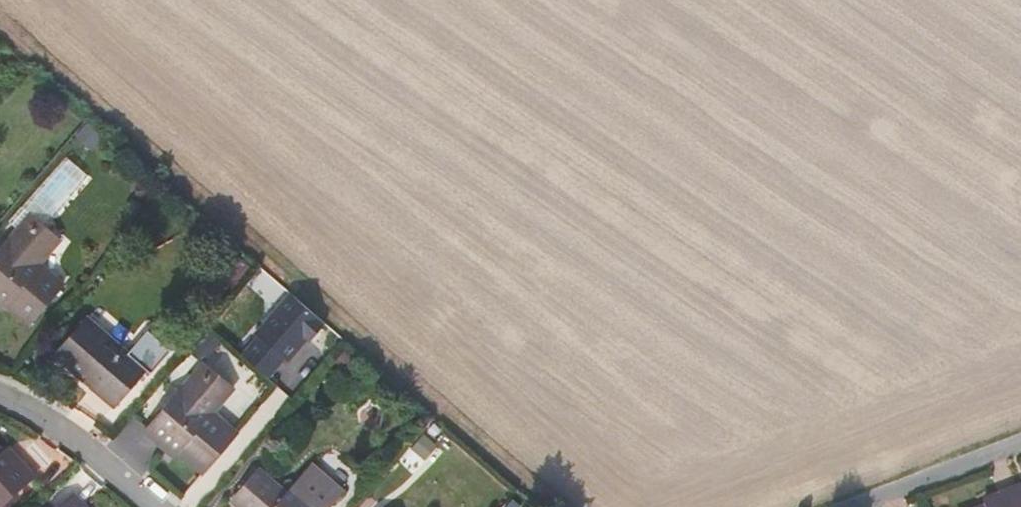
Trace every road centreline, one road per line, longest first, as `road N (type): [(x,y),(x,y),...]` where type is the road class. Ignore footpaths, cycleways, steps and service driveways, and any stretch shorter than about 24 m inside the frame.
road 1 (residential): [(0,389),(61,421),(159,506)]
road 2 (residential): [(854,506),(1020,443)]

